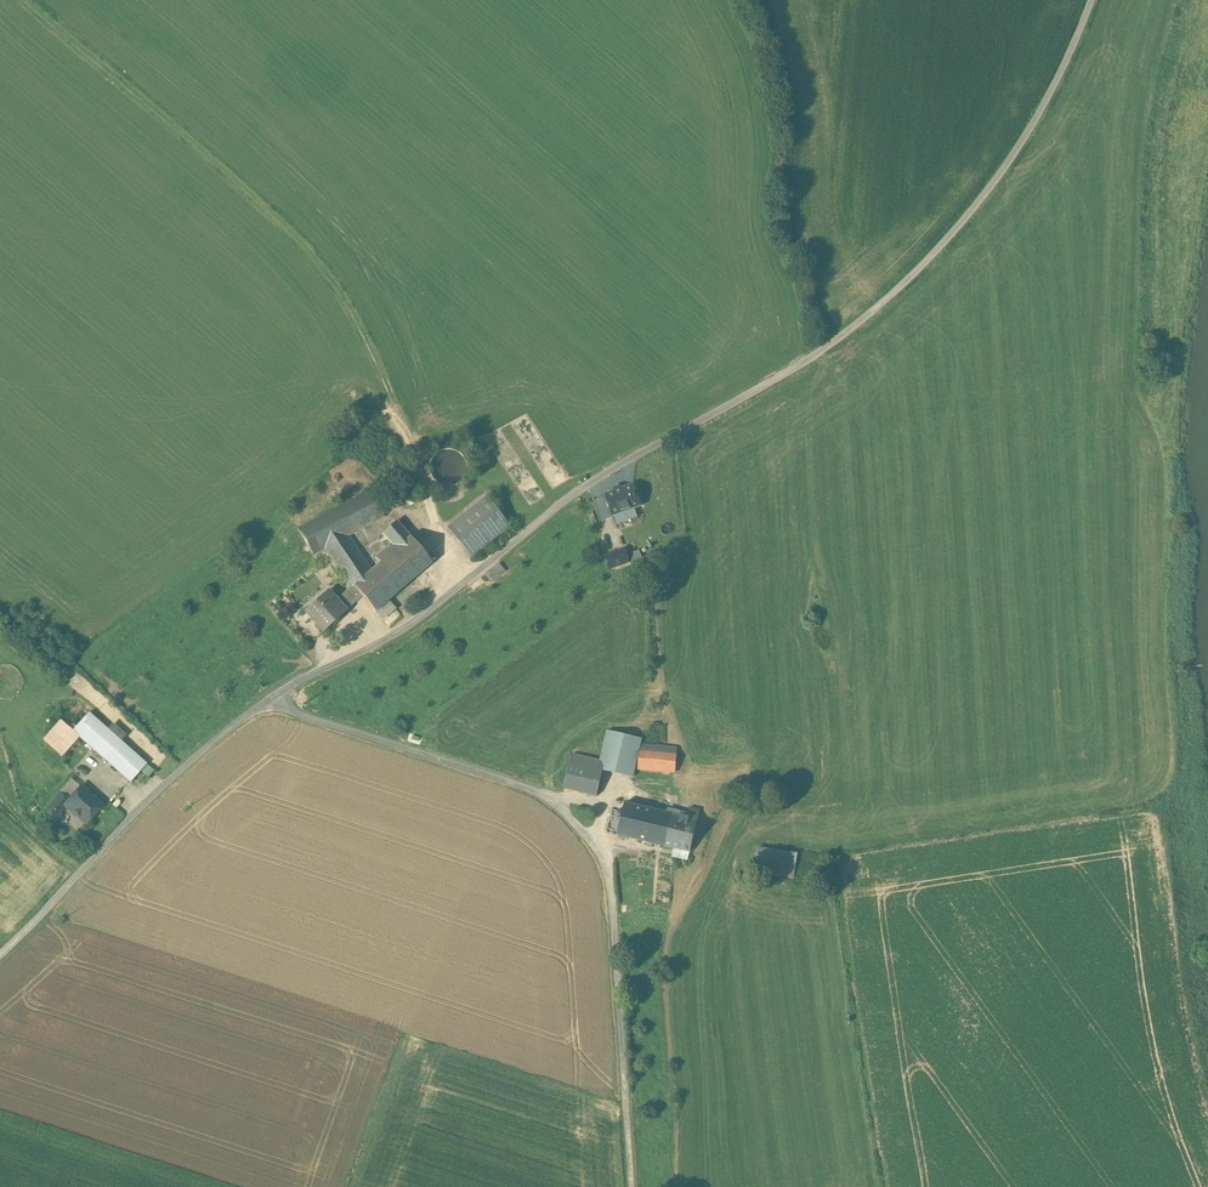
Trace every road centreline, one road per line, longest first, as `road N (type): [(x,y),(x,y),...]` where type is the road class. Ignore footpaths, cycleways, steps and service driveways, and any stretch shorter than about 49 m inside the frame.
road 1 (unclassified): [(1091,0),(1009,161),(936,251),(857,324),(590,483),(417,620),(275,695)]
road 2 (unclassified): [(275,695),(296,713),(538,795),(595,848),(609,878),(632,1186)]
road 3 (unclassified): [(275,695),(141,807),(0,955)]

